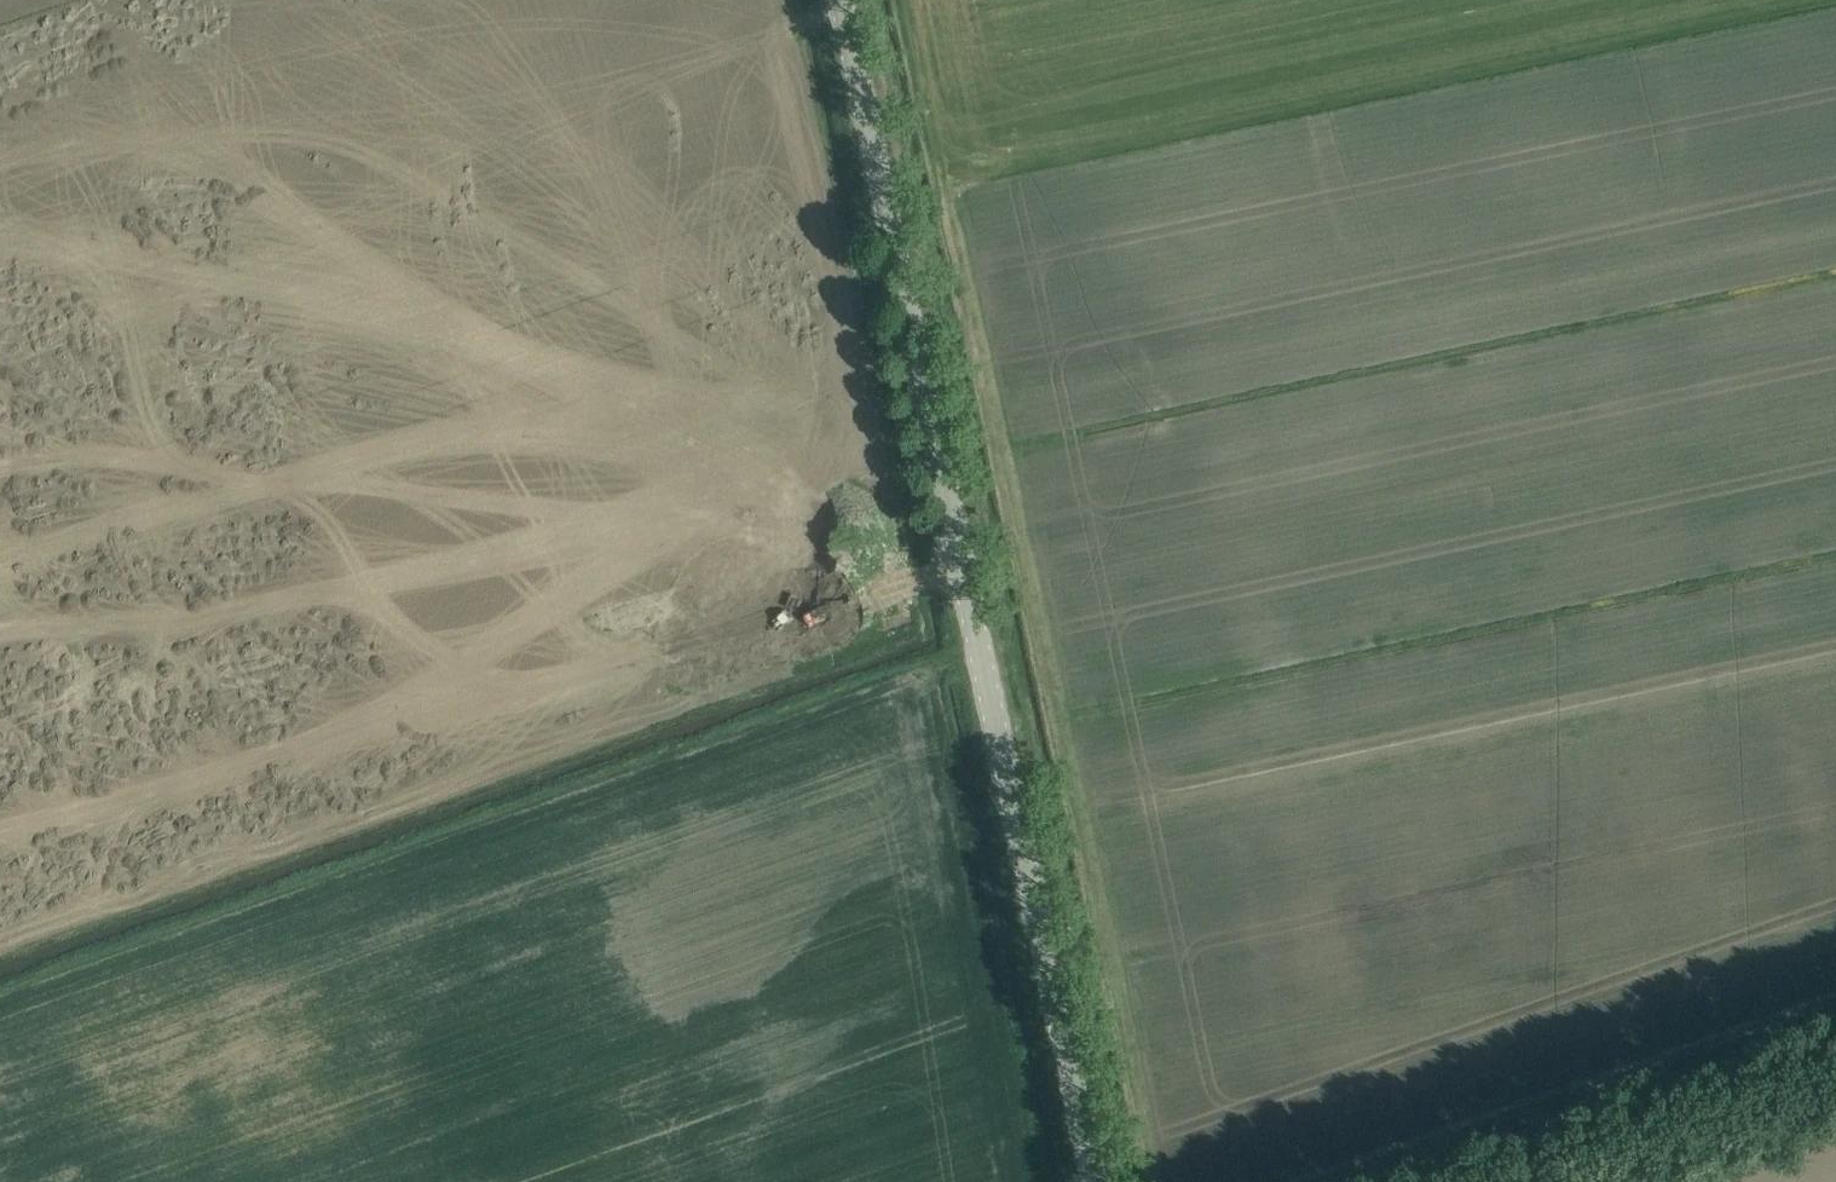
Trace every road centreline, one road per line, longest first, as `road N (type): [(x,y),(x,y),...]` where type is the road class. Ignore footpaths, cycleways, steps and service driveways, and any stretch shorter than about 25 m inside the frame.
road 1 (unclassified): [(1094,1181),(840,0)]
road 2 (unclassified): [(1496,1181),(1835,1062)]

